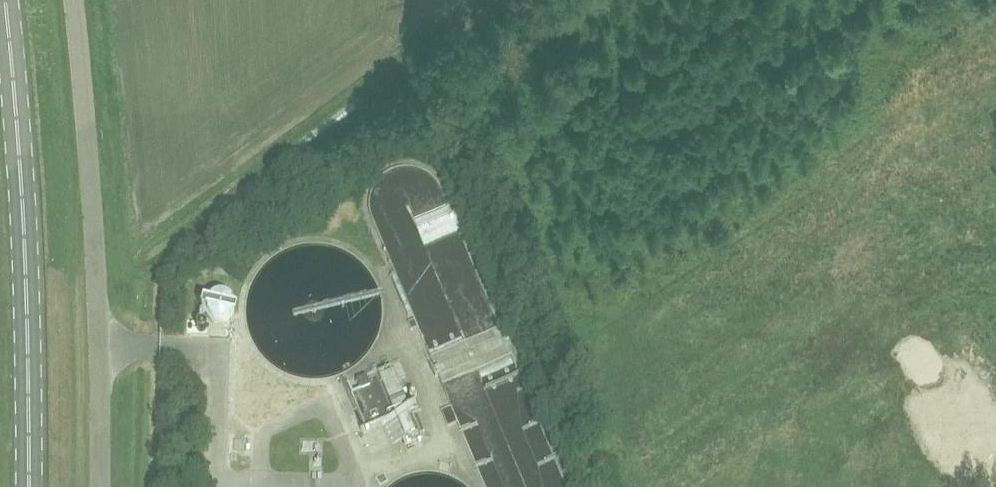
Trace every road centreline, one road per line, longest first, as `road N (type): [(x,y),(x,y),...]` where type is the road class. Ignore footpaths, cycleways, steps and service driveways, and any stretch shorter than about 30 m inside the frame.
road 1 (unclassified): [(96,486),(86,174),(69,0)]
road 2 (primary): [(29,486),(4,0)]

